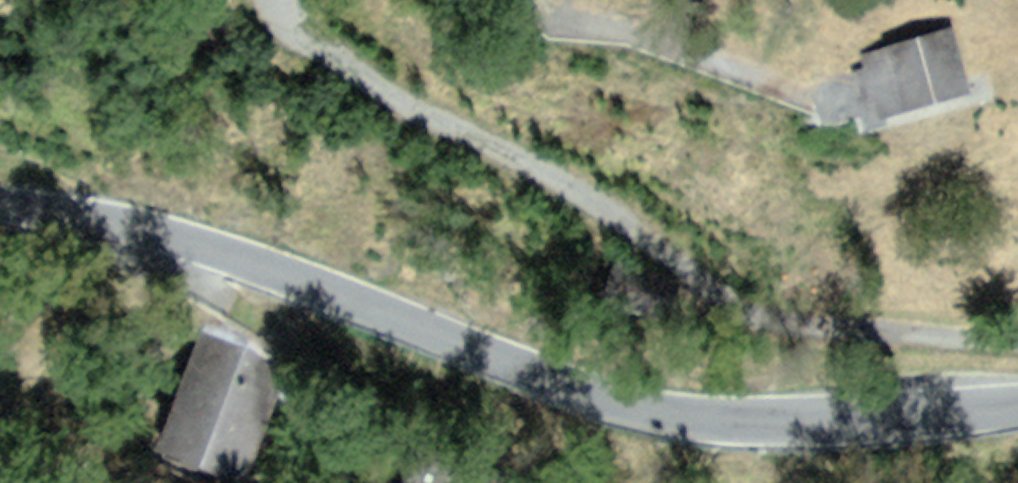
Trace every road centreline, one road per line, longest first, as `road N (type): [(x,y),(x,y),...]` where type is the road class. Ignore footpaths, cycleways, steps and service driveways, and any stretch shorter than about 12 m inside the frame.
road 1 (tertiary): [(0,219),(221,257),(616,416),(895,428),(1017,409)]
road 2 (track): [(1017,348),(814,334),(736,304),(567,194),(384,100),(285,33),(269,0)]

